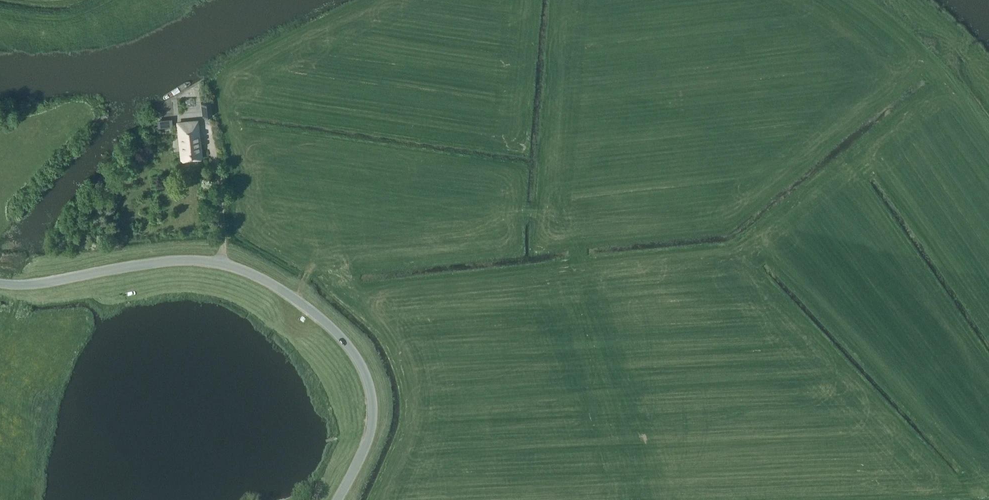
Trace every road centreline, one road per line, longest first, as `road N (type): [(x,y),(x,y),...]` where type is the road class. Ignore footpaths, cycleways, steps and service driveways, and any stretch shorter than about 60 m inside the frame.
road 1 (unclassified): [(339,499),(366,442),(372,401),(358,358),(302,304),(252,275),(203,262),(0,284)]

